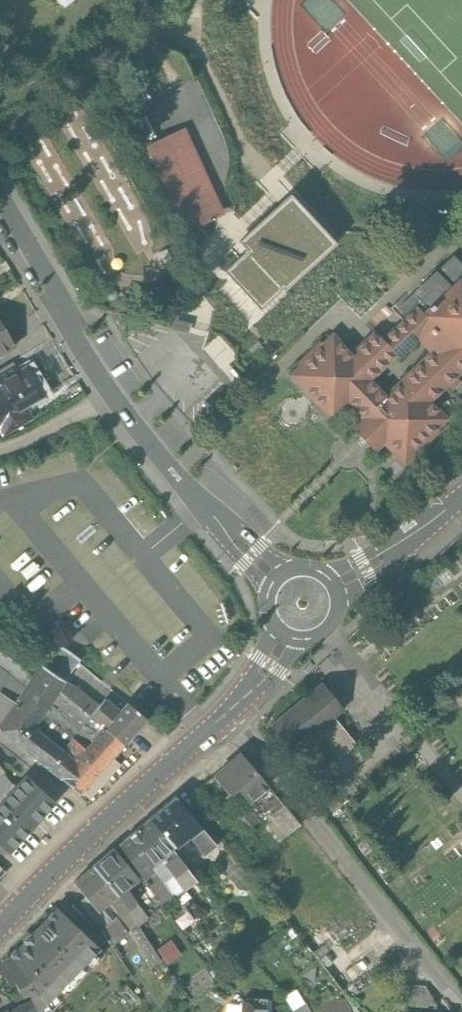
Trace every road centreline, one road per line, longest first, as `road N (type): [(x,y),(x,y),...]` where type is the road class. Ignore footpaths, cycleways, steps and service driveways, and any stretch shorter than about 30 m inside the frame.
road 1 (residential): [(461,1005),(230,715)]
road 2 (tertiary): [(0,926),(230,715)]
road 3 (residential): [(282,577),(210,514),(113,397)]
road 4 (residential): [(113,397),(0,199)]
road 5 (tertiary): [(333,586),(461,502)]
road 6 (residential): [(113,397),(0,446)]

